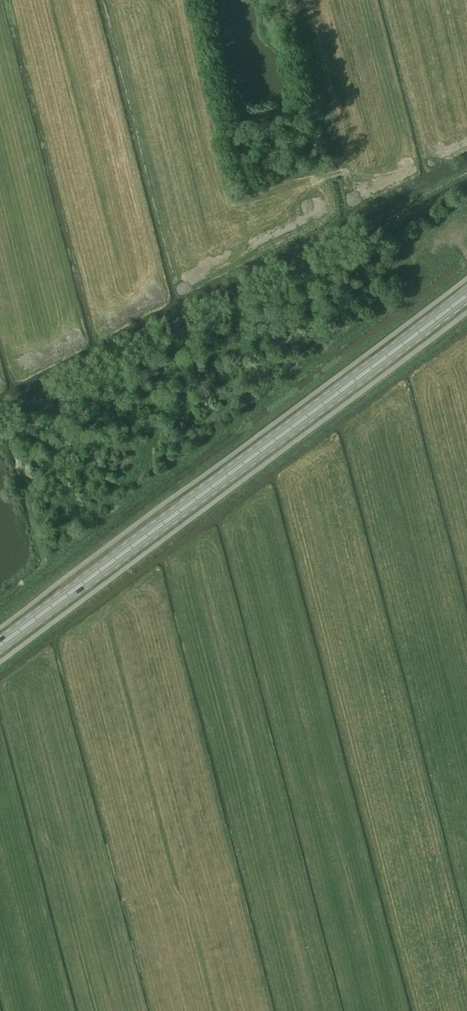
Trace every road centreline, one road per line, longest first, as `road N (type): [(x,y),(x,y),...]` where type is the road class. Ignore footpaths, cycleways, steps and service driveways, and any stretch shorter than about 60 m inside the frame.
road 1 (primary): [(0,645),(466,294)]

